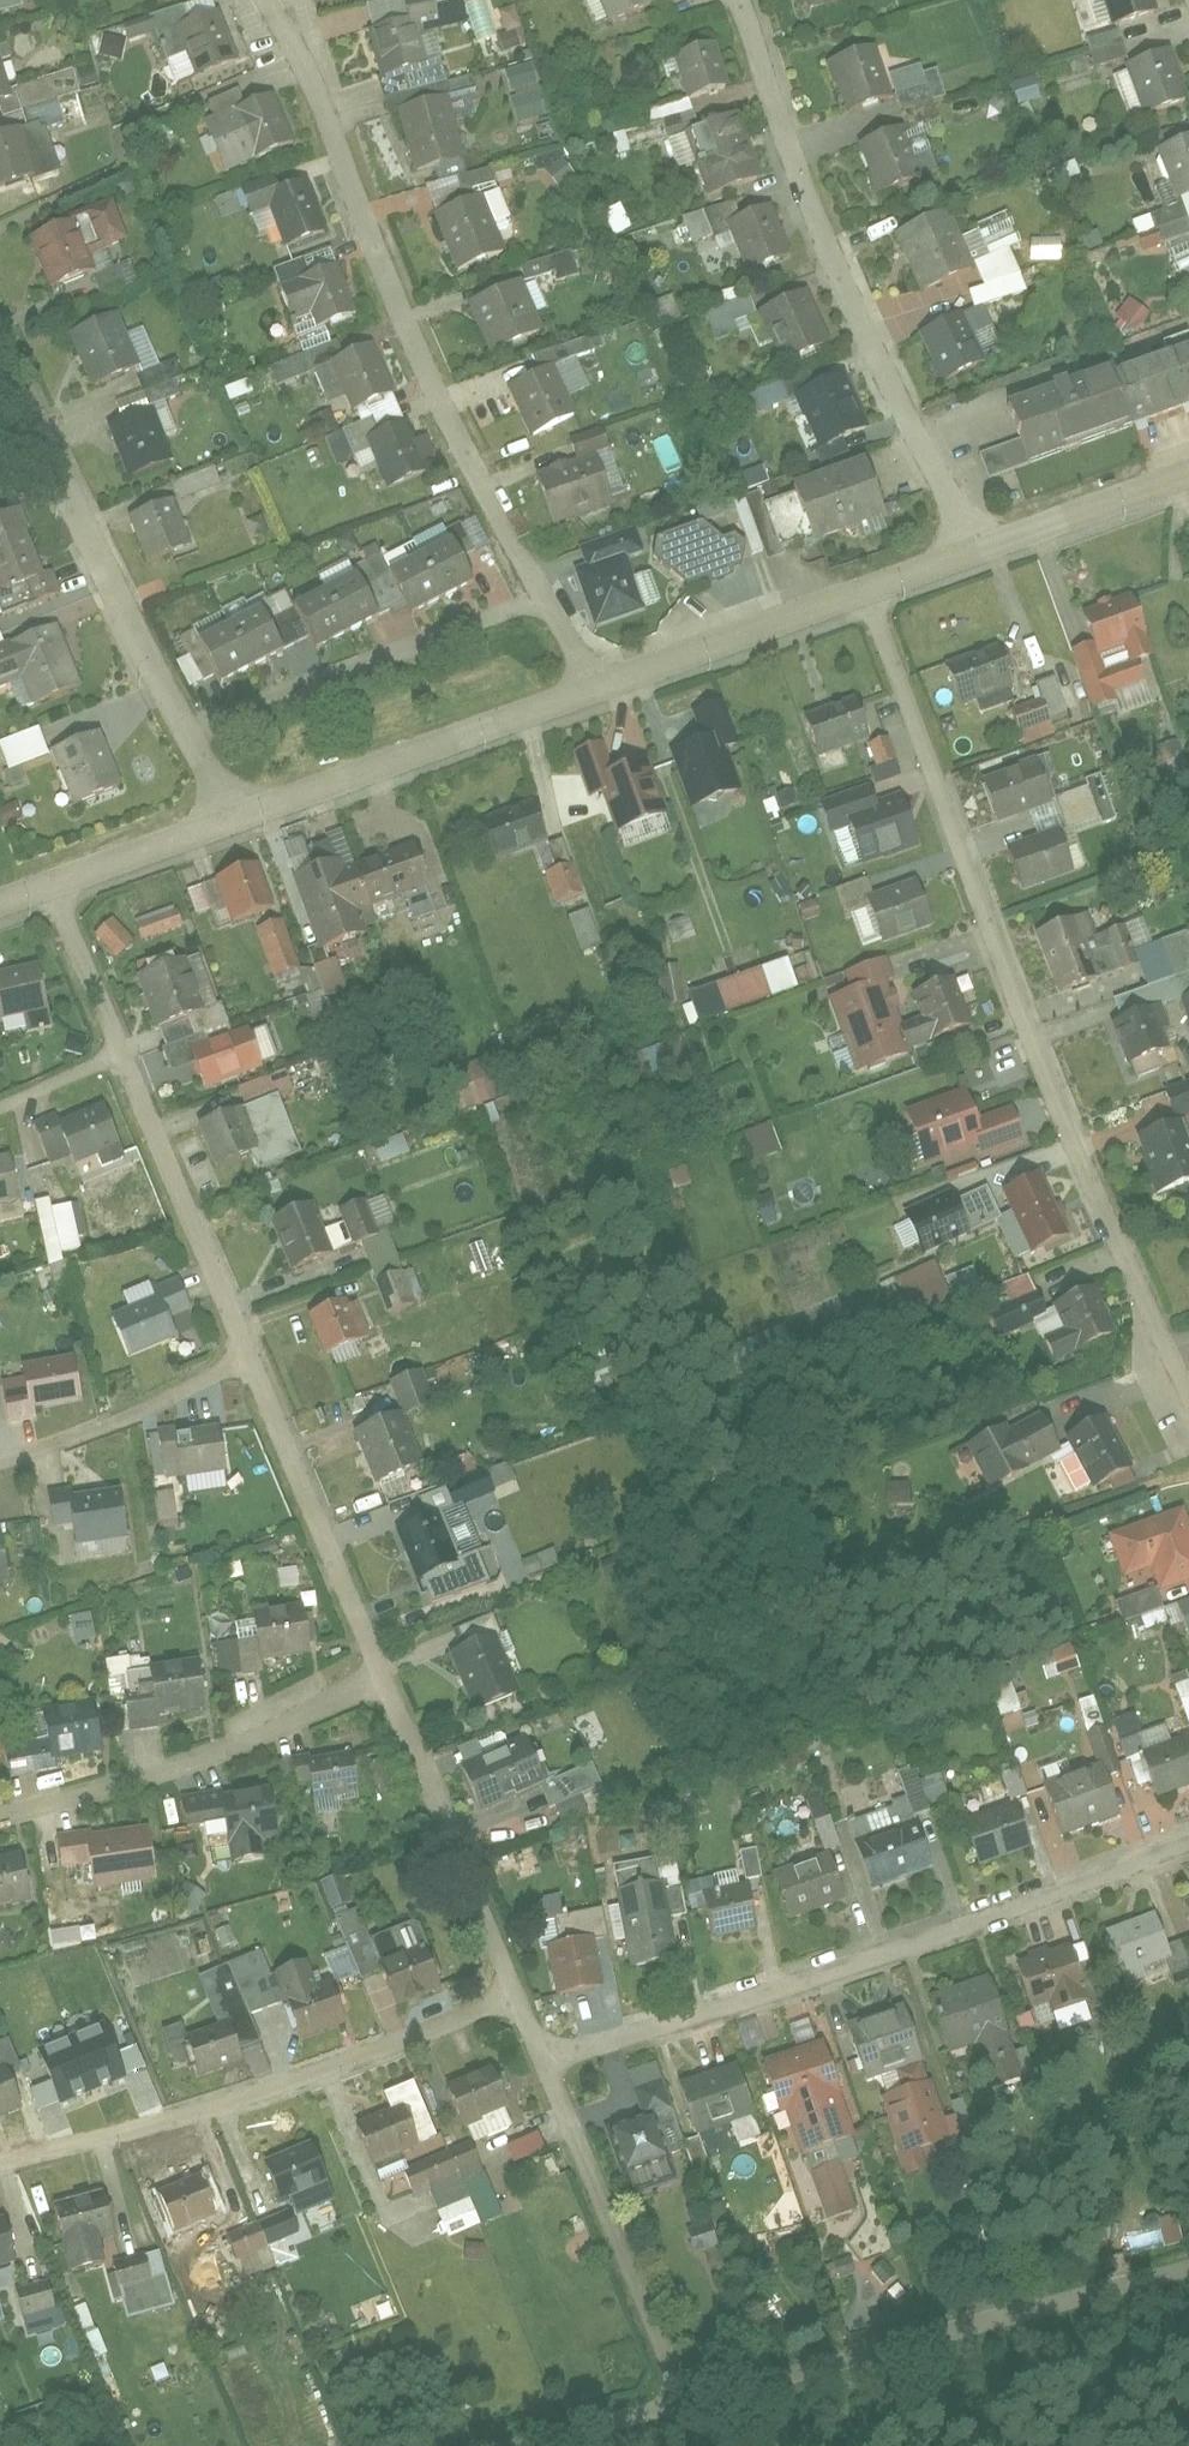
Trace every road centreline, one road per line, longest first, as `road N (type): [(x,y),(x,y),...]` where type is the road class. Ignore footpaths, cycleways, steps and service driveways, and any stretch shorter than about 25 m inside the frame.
road 1 (residential): [(868,597),(1105,1212),(1188,1399)]
road 2 (residential): [(268,0),(312,79),(443,417),(599,694)]
road 3 (residential): [(538,2058),(960,1924),(1188,1833)]
road 4 (residential): [(972,559),(815,231),(738,0)]
road 5 (residential): [(0,329),(109,589),(225,823)]
road 6 (residential): [(0,2158),(253,2092),(510,1994)]
road 7 (residential): [(1188,2265),(674,2400)]
road 8 (residential): [(0,1817),(209,1755),(382,1681)]
road 9 (residential): [(225,823),(599,694)]
road 10 (residential): [(538,2058),(674,2400)]
road 11 (residential): [(250,1357),(382,1681)]
road 12 (residential): [(382,1681),(510,1994)]
road 13 (residential): [(119,1058),(250,1357)]
road 14 (residential): [(599,694),(868,597)]
road 15 (residential): [(0,1467),(134,1416),(250,1357)]
road 16 (residential): [(972,559),(1188,479)]
road 17 (residential): [(119,1058),(56,882)]
road 18 (residential): [(674,2400),(495,2445)]
road 19 (residential): [(56,882),(225,823)]
road 20 (residential): [(0,1108),(119,1058)]

